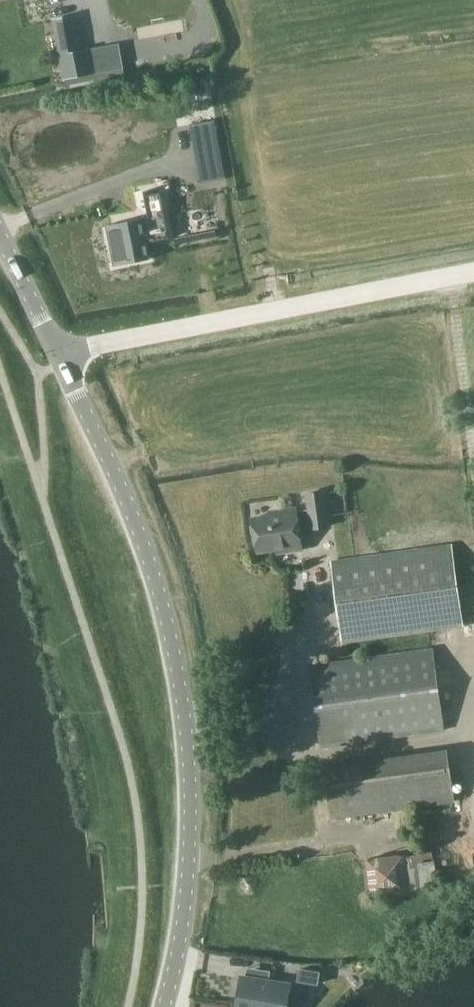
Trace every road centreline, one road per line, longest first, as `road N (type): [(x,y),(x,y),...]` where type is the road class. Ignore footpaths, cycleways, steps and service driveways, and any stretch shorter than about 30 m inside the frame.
road 1 (tertiary): [(164,1006),(191,852),(180,687),(138,527),(63,360)]
road 2 (unclassified): [(63,360),(89,346),(473,271)]
road 3 (track): [(447,277),(473,449)]
road 4 (tertiary): [(63,360),(0,232)]

